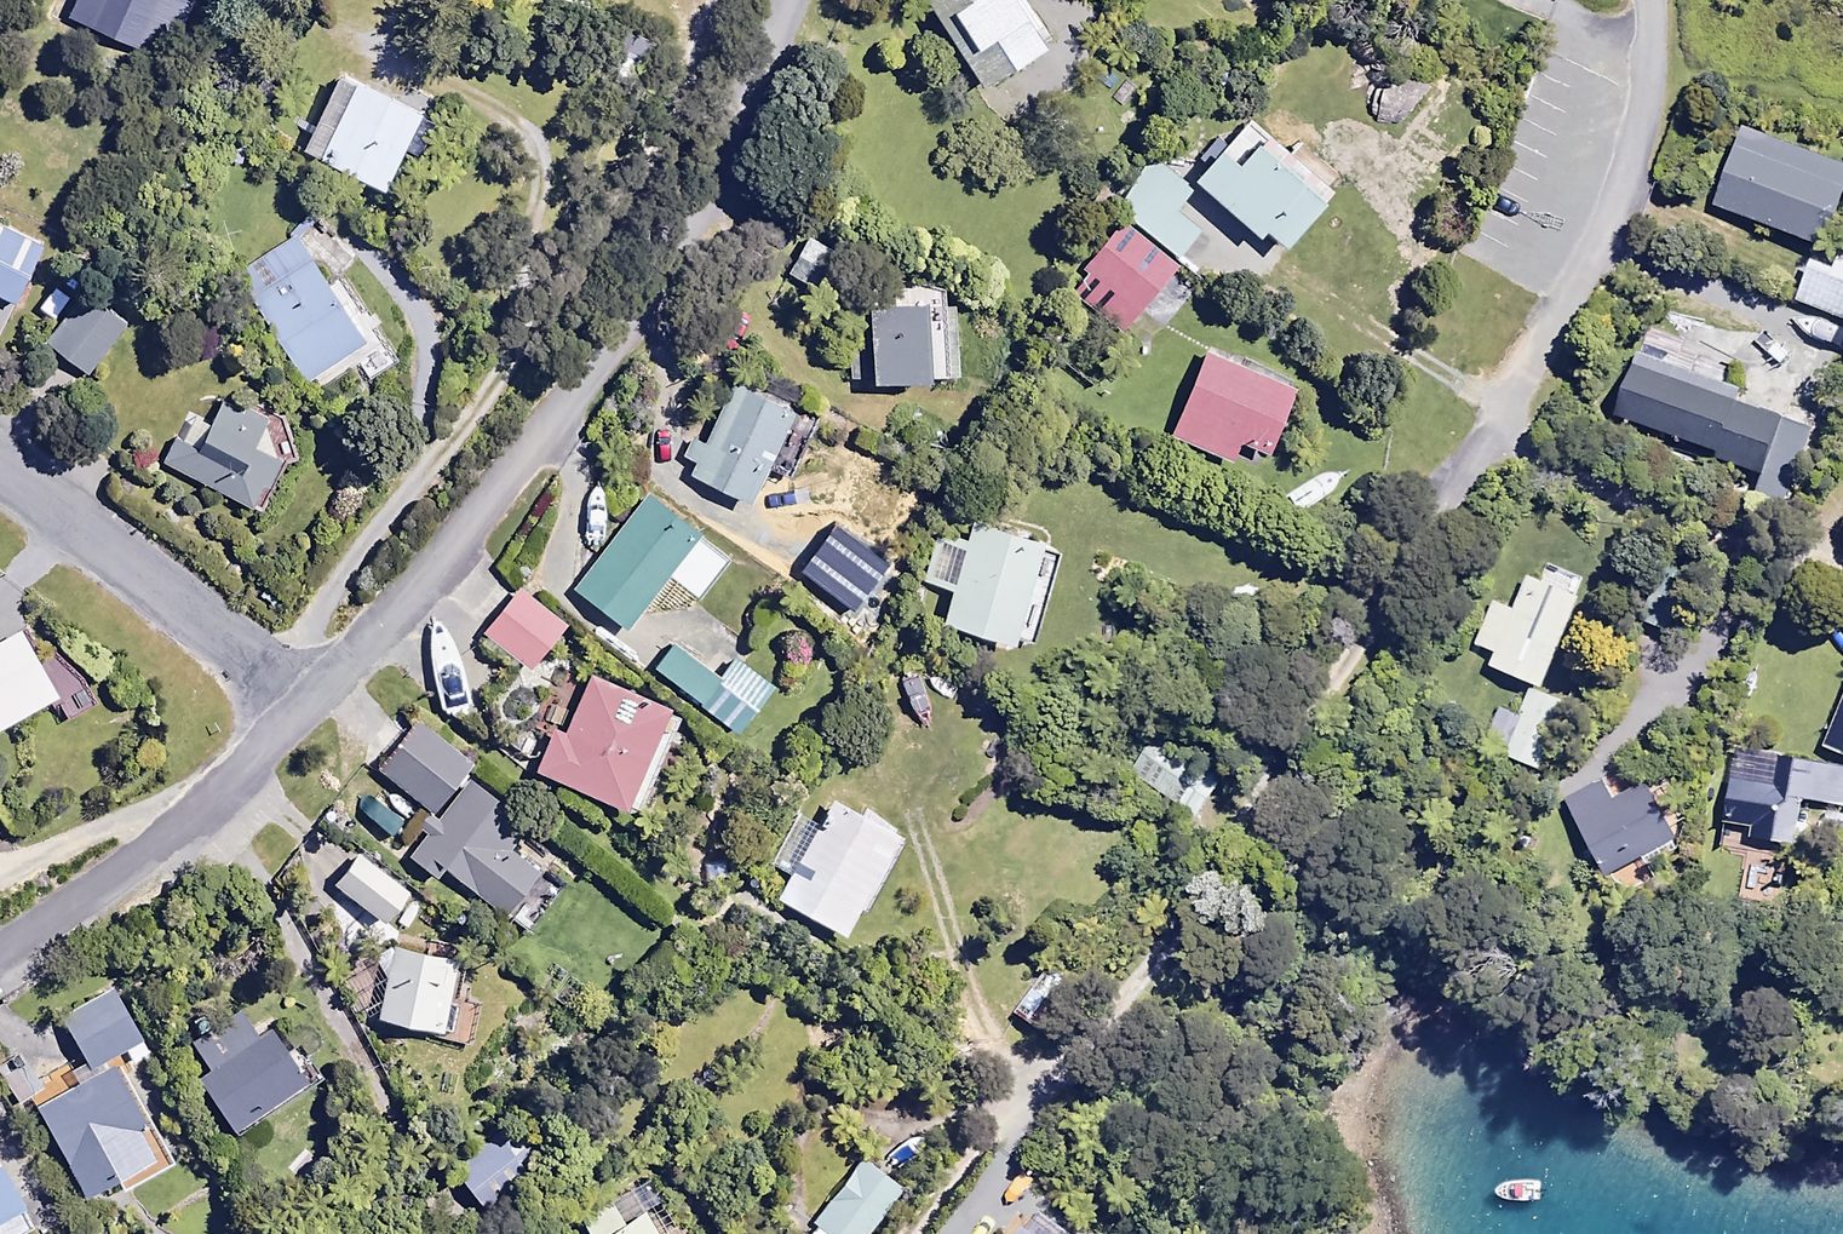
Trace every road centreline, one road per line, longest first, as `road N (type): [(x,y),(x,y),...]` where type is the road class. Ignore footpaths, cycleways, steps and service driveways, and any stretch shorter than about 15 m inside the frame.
road 1 (residential): [(1651,0),(1644,135),(1622,208),(1588,275),(1218,829),(1003,1127)]
road 2 (unclassified): [(785,0),(754,83),(671,240),(566,398),(473,523),(308,703)]
road 3 (unclassified): [(308,703),(214,796),(105,884),(0,948)]
road 4 (residential): [(0,469),(308,703)]

